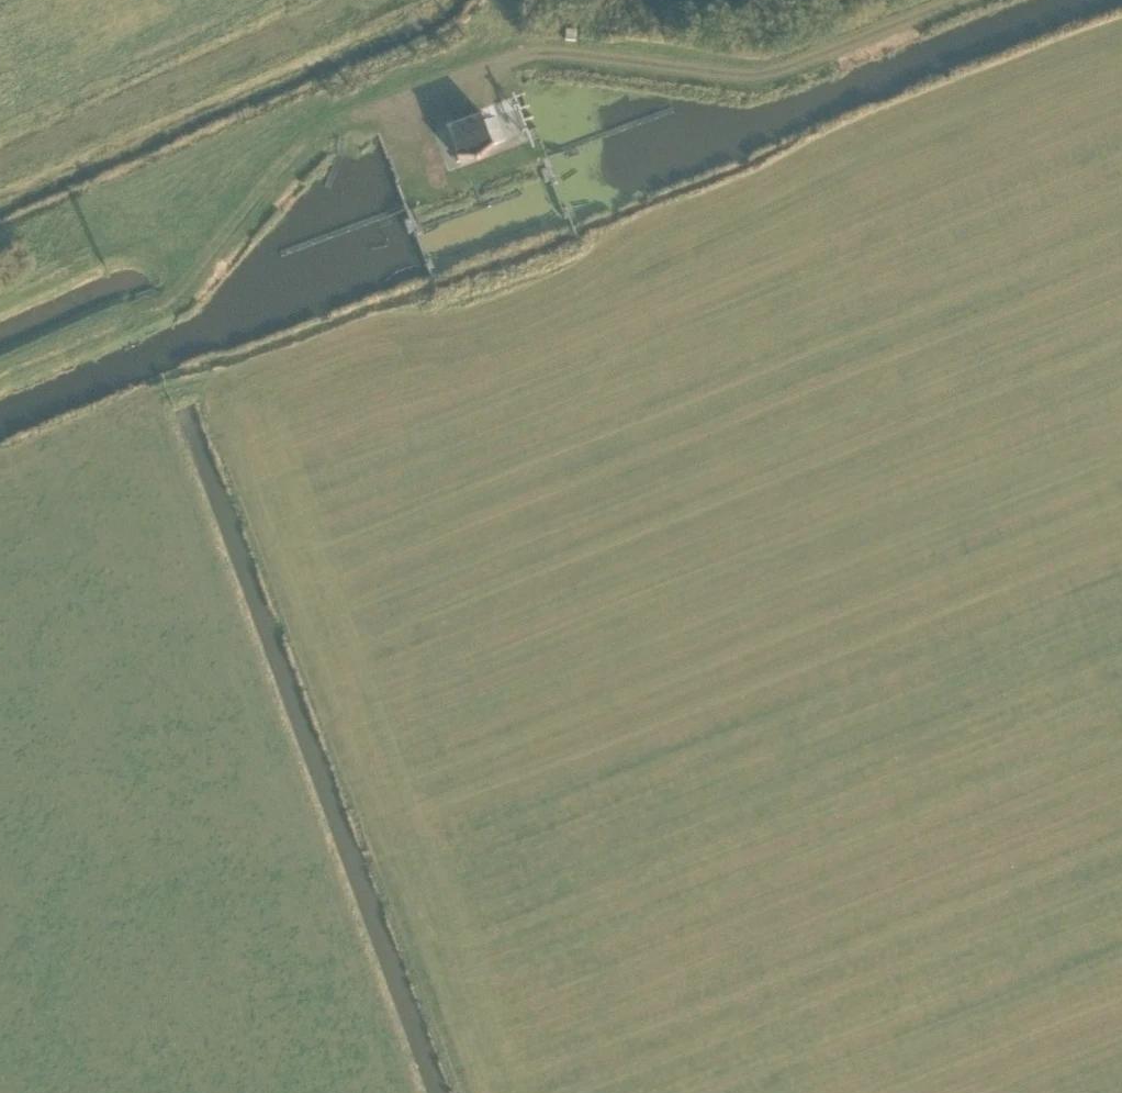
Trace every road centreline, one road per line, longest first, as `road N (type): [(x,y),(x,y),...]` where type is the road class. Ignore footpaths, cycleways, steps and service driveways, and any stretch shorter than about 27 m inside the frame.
road 1 (track): [(0,377),(186,292),(327,128),(373,112)]
road 2 (track): [(341,0),(0,154)]

